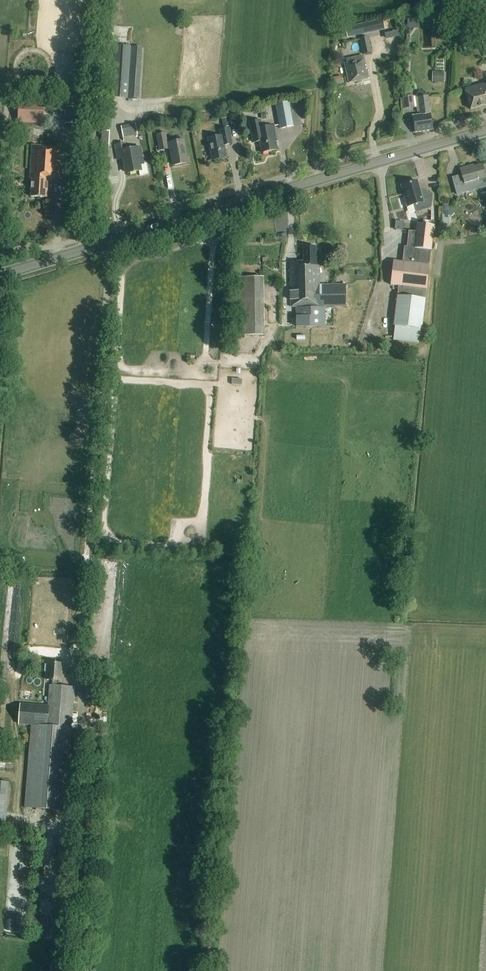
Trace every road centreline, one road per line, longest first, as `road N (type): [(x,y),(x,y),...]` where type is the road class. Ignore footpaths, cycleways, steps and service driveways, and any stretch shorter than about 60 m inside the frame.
road 1 (tertiary): [(0,275),(485,132)]
road 2 (track): [(85,238),(102,0)]

